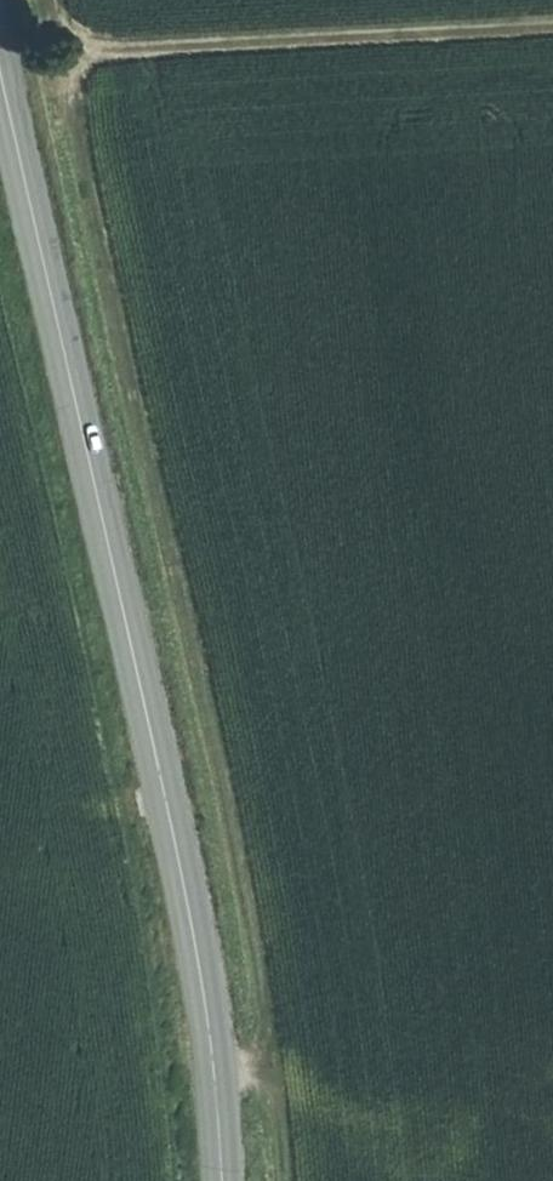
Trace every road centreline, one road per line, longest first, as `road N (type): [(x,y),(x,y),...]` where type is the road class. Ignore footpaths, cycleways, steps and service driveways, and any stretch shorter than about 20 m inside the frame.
road 1 (track): [(55,0),(274,1027),(282,1180)]
road 2 (secondary): [(0,71),(193,913),(226,1180)]
road 3 (track): [(552,30),(62,58)]

